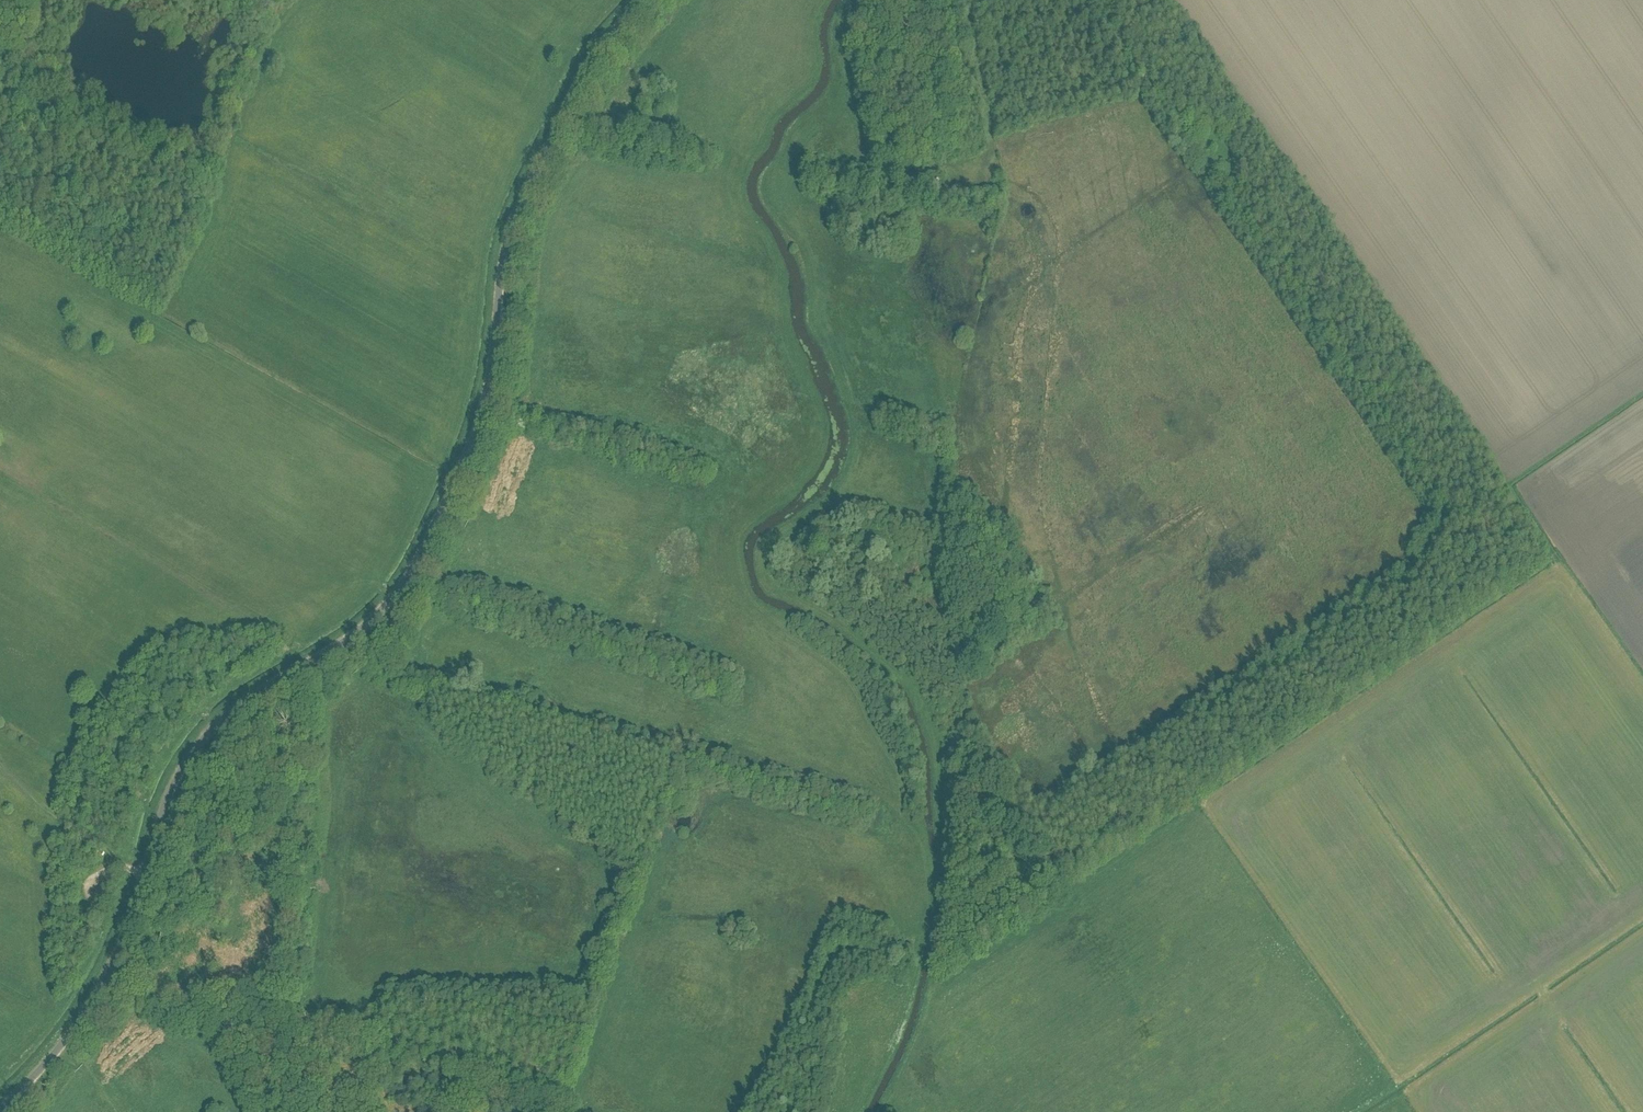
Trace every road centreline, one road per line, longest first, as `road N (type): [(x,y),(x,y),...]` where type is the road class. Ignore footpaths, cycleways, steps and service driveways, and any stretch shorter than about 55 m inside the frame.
road 1 (unclassified): [(0,1108),(61,1044),(107,974),(172,788),(199,745),(234,709),(337,648),(407,579),(482,419),(516,213),(586,71),(642,0)]
road 2 (track): [(0,770),(70,828),(127,860)]

